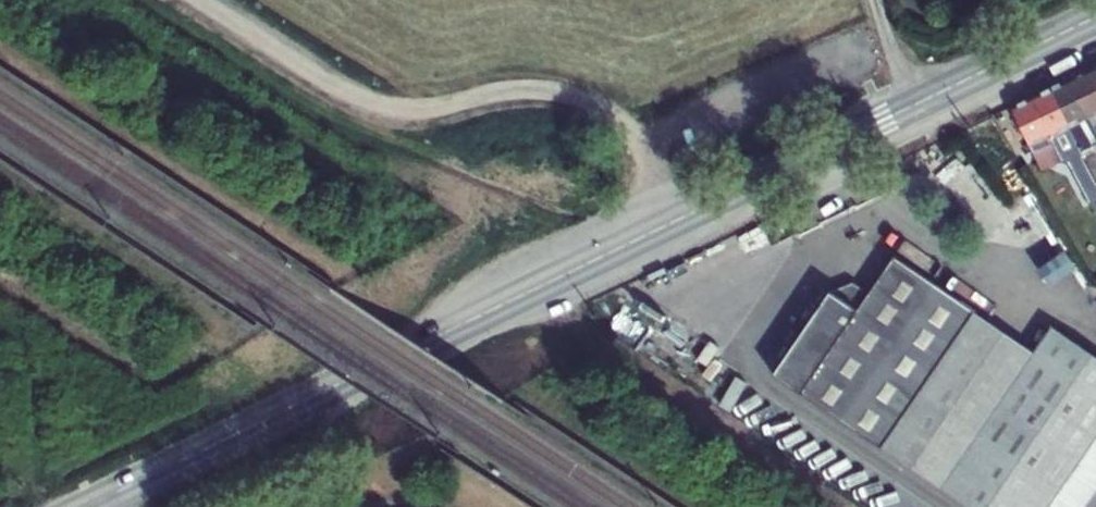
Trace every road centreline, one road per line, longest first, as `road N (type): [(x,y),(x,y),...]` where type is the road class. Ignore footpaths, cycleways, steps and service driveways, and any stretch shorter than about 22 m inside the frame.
road 1 (primary): [(1095,17),(88,506)]
road 2 (track): [(677,219),(637,139),(595,103),(530,89),(389,108),(342,89),(205,0)]

